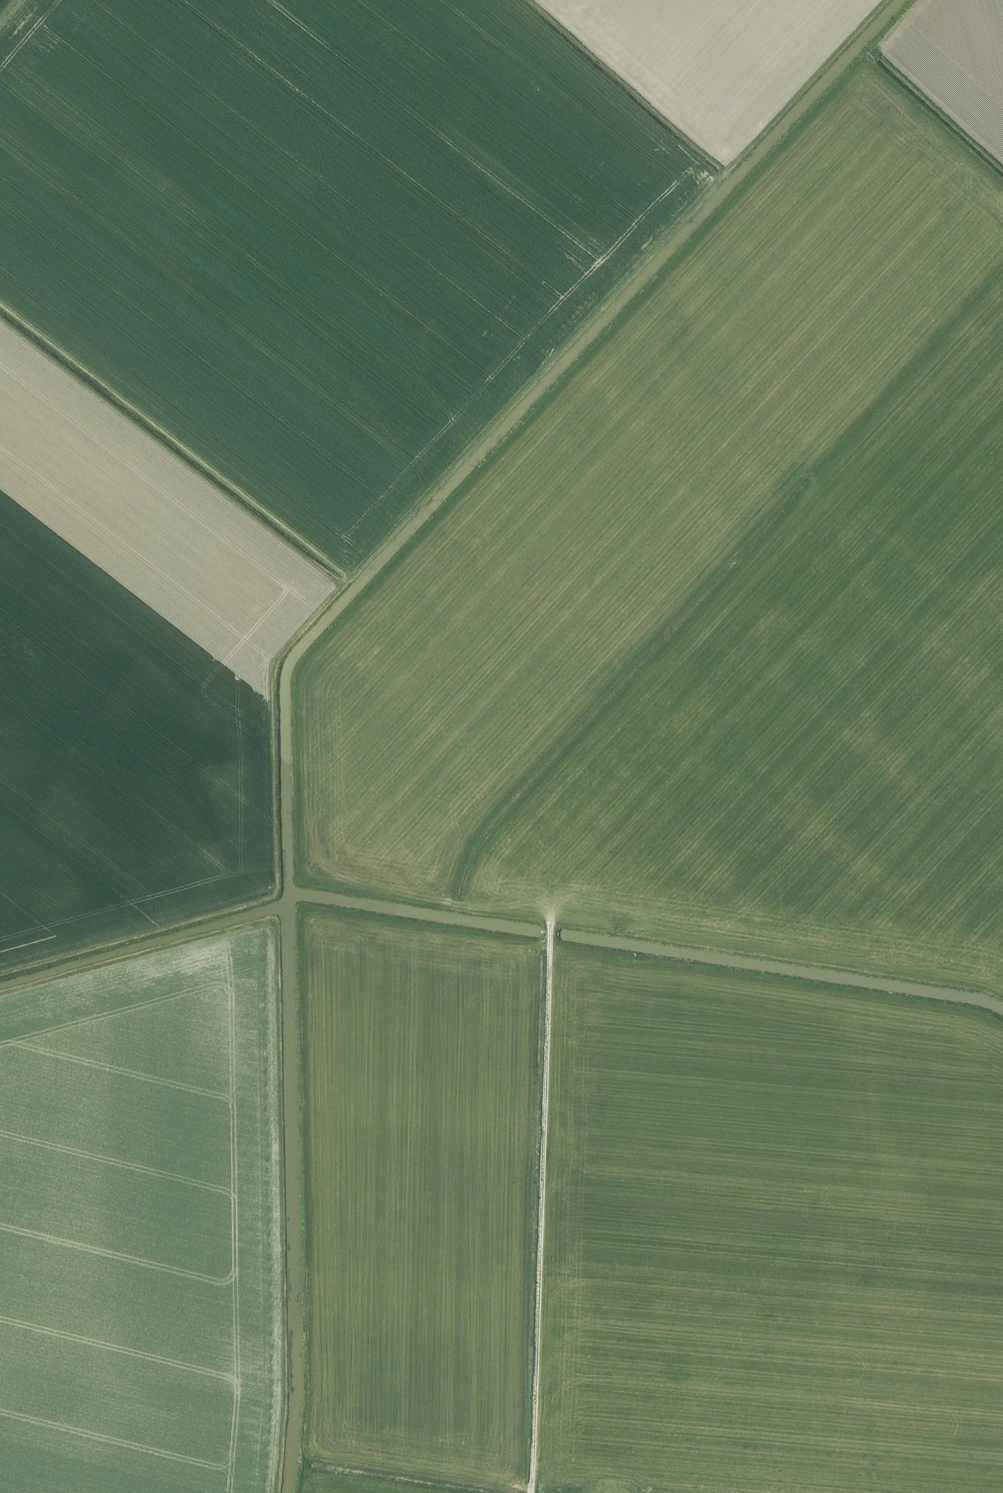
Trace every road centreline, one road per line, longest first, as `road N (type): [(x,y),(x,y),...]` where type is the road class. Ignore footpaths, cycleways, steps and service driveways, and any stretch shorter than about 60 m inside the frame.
road 1 (track): [(550,921),(531,1492)]

